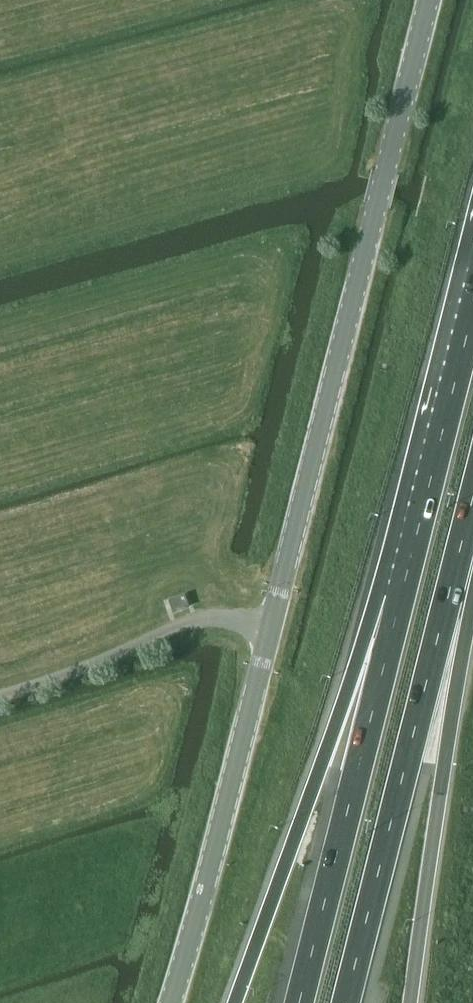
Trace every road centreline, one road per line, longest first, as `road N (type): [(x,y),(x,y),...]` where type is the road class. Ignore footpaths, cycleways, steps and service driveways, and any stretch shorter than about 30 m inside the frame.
road 1 (tertiary): [(429,0),(172,1002)]
road 2 (motorway): [(345,1002),(472,495)]
road 3 (motorway): [(411,1002),(472,495)]
road 4 (motorway): [(403,583),(321,764),(234,1002)]
road 5 (motorway): [(403,583),(298,1002)]
road 6 (motorway): [(472,305),(403,583)]

